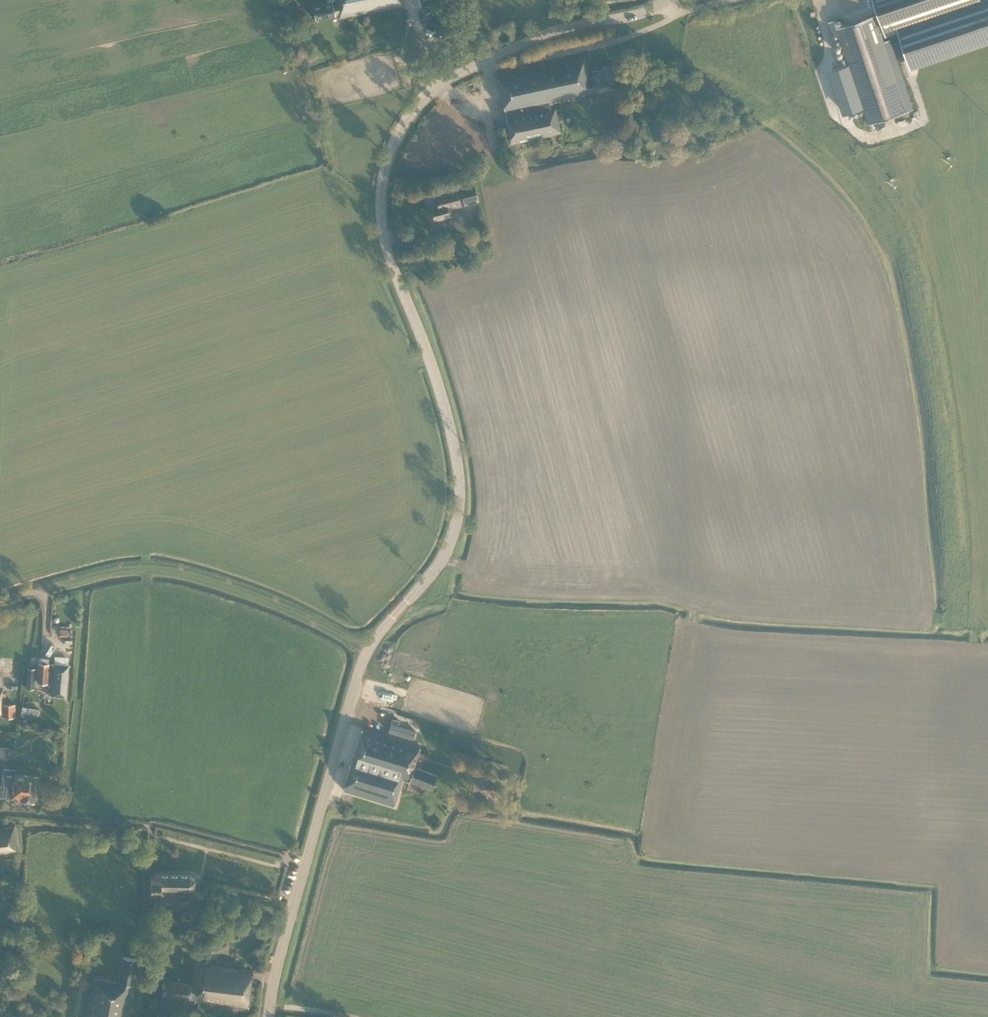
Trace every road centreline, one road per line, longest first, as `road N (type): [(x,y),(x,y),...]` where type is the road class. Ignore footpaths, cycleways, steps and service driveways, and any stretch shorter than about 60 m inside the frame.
road 1 (secondary): [(268,1016),(359,669),(380,631),(444,556),(457,516),(450,423),(383,231),(381,192),(392,144),(427,94),(468,68),(560,29),(665,0)]
road 2 (track): [(368,649),(273,602),(173,571),(126,570),(44,586)]

